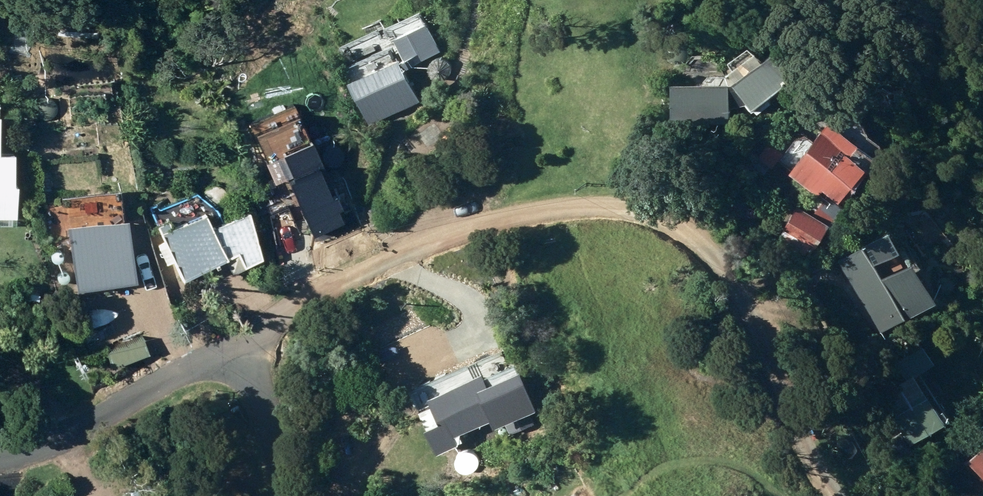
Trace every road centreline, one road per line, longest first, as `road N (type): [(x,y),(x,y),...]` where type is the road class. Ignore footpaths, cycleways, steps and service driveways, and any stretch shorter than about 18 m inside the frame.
road 1 (residential): [(233,358),(296,306),(403,249),(555,205),(631,210),(693,239),(729,268),(835,495)]
road 2 (residential): [(0,461),(102,416),(164,375),(233,358)]
road 3 (residential): [(233,358),(266,394),(289,495)]

